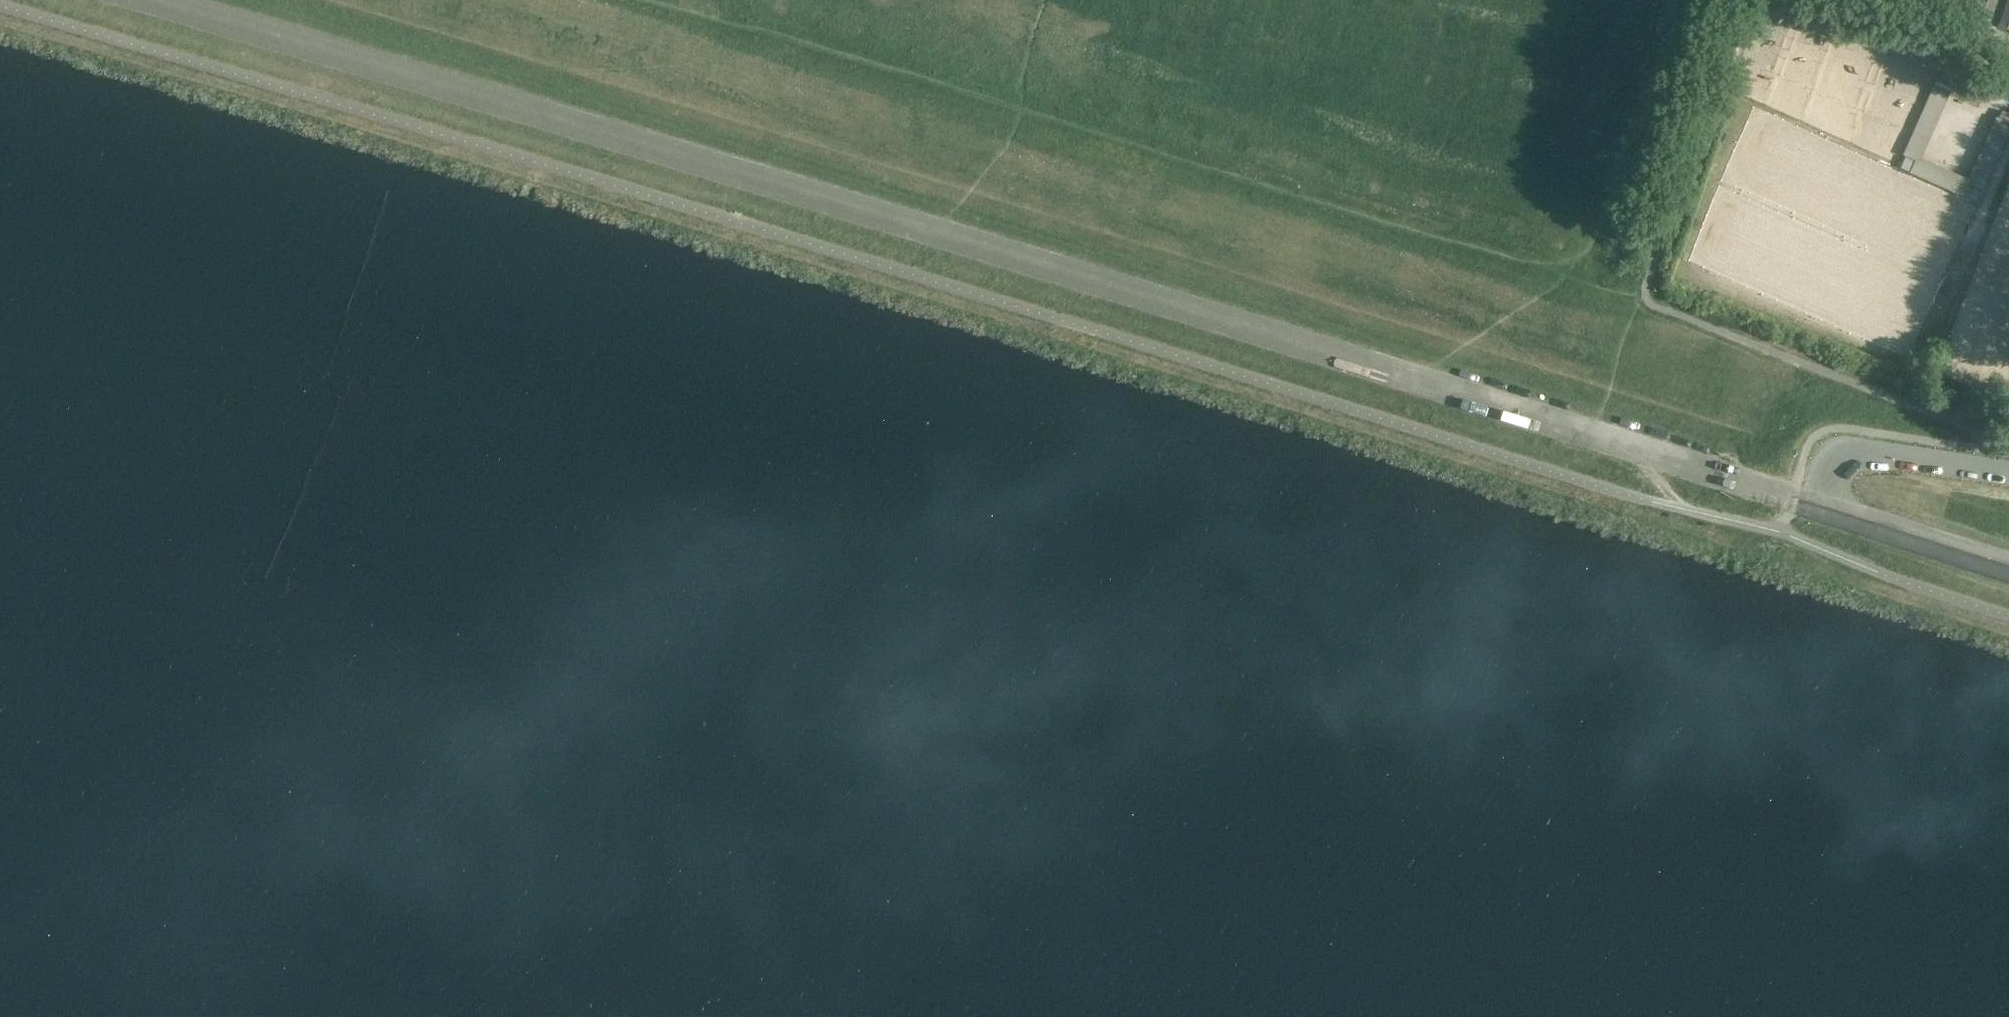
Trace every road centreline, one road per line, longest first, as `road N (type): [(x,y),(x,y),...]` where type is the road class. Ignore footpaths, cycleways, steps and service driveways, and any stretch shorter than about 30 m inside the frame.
road 1 (tertiary): [(1809,507),(1824,466),(1840,453),(2008,475)]
road 2 (tertiary): [(2008,571),(1809,507)]

